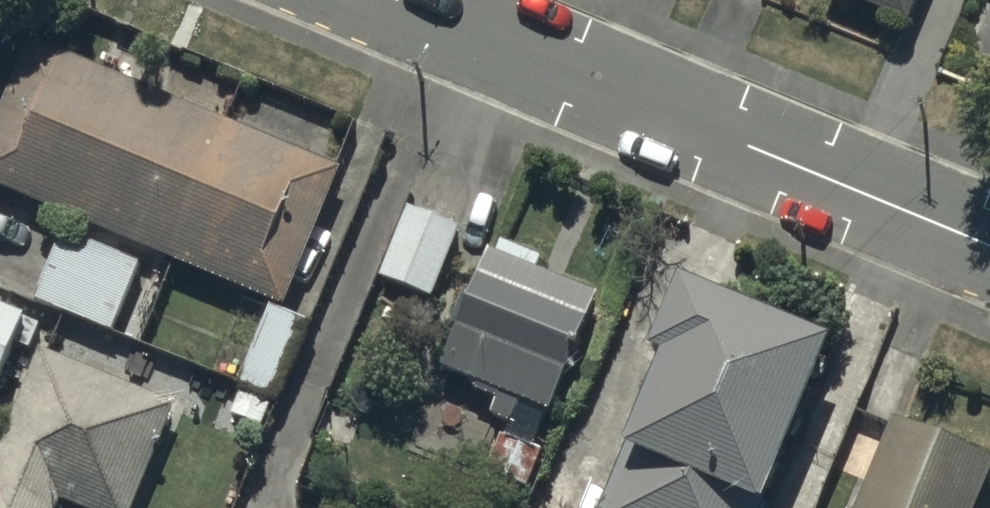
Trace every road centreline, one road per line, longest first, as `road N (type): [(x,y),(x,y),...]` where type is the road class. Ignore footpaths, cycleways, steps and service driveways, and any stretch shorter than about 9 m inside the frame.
road 1 (residential): [(399,0),(989,247)]

